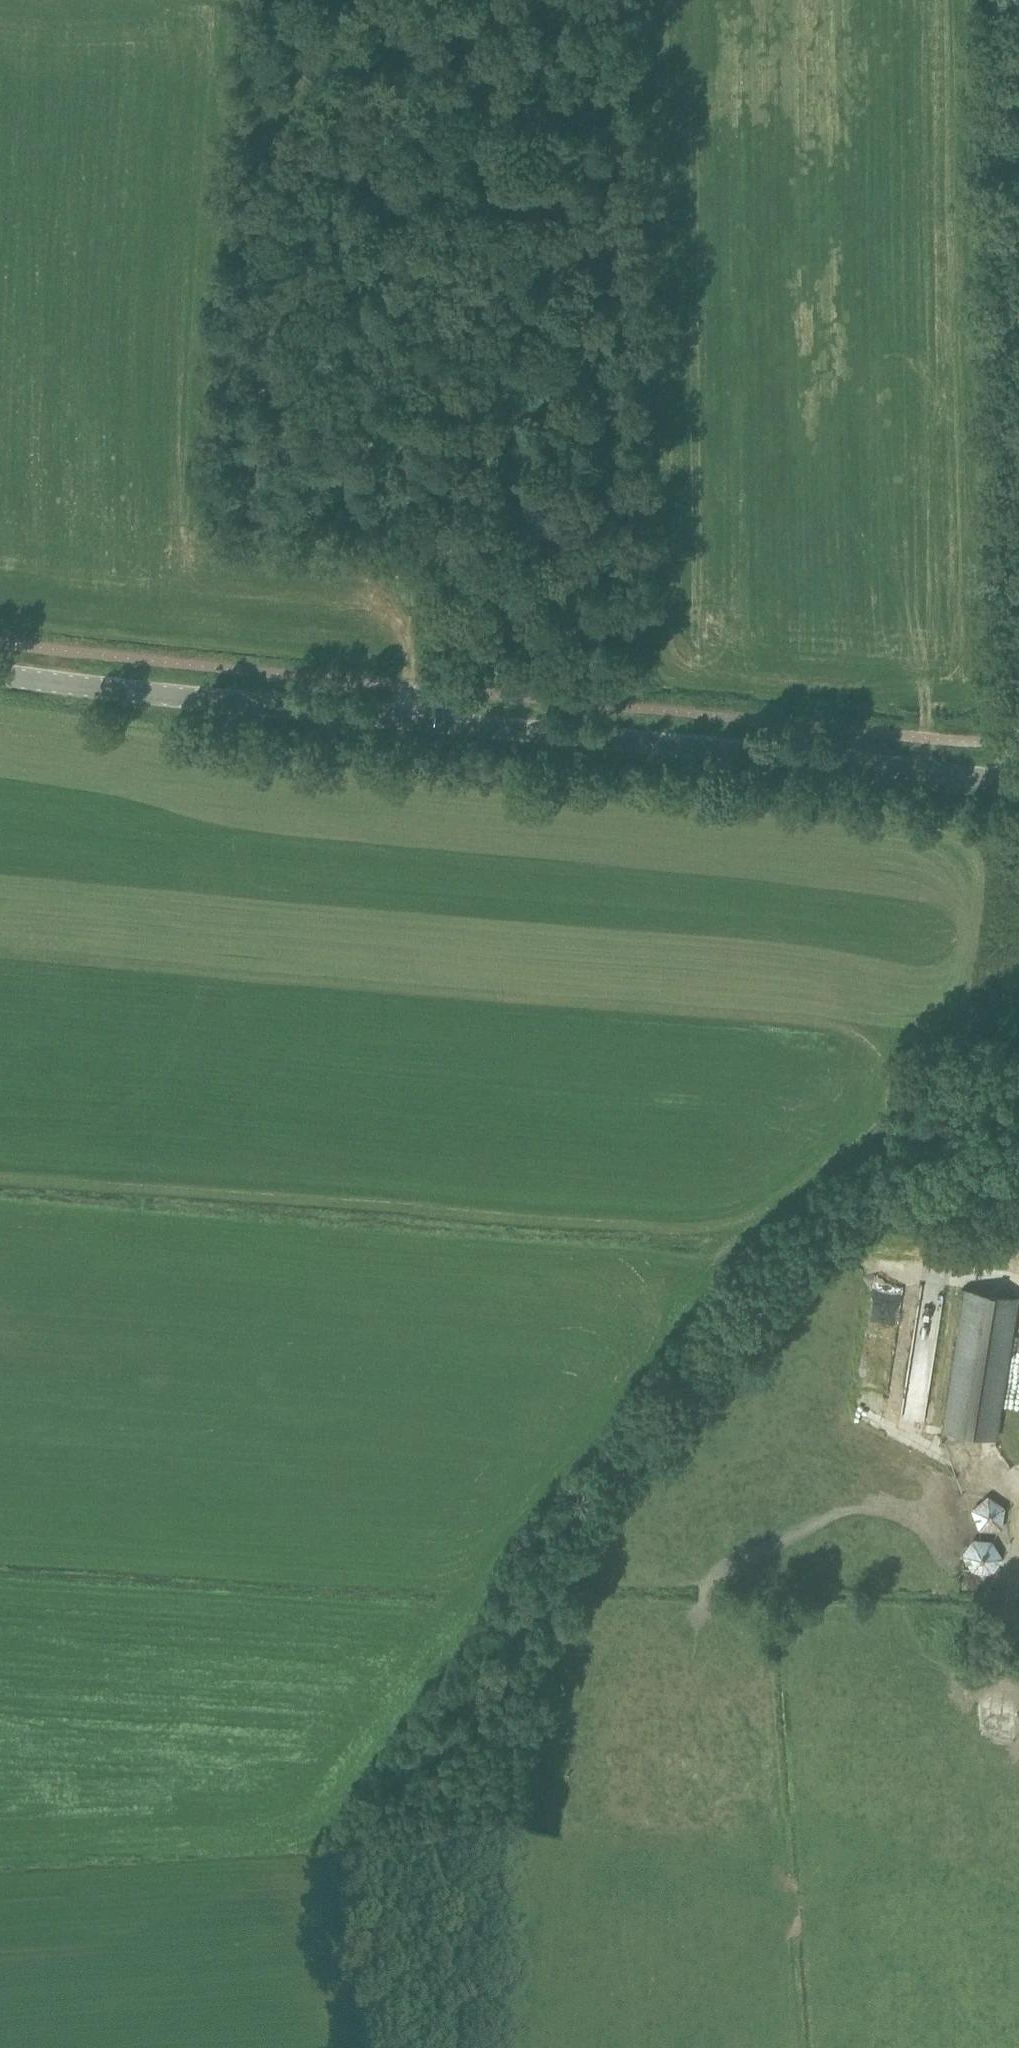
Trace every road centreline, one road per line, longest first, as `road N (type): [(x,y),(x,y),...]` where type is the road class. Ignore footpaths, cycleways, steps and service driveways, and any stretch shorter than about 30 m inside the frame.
road 1 (tertiary): [(0,678),(1018,783)]

